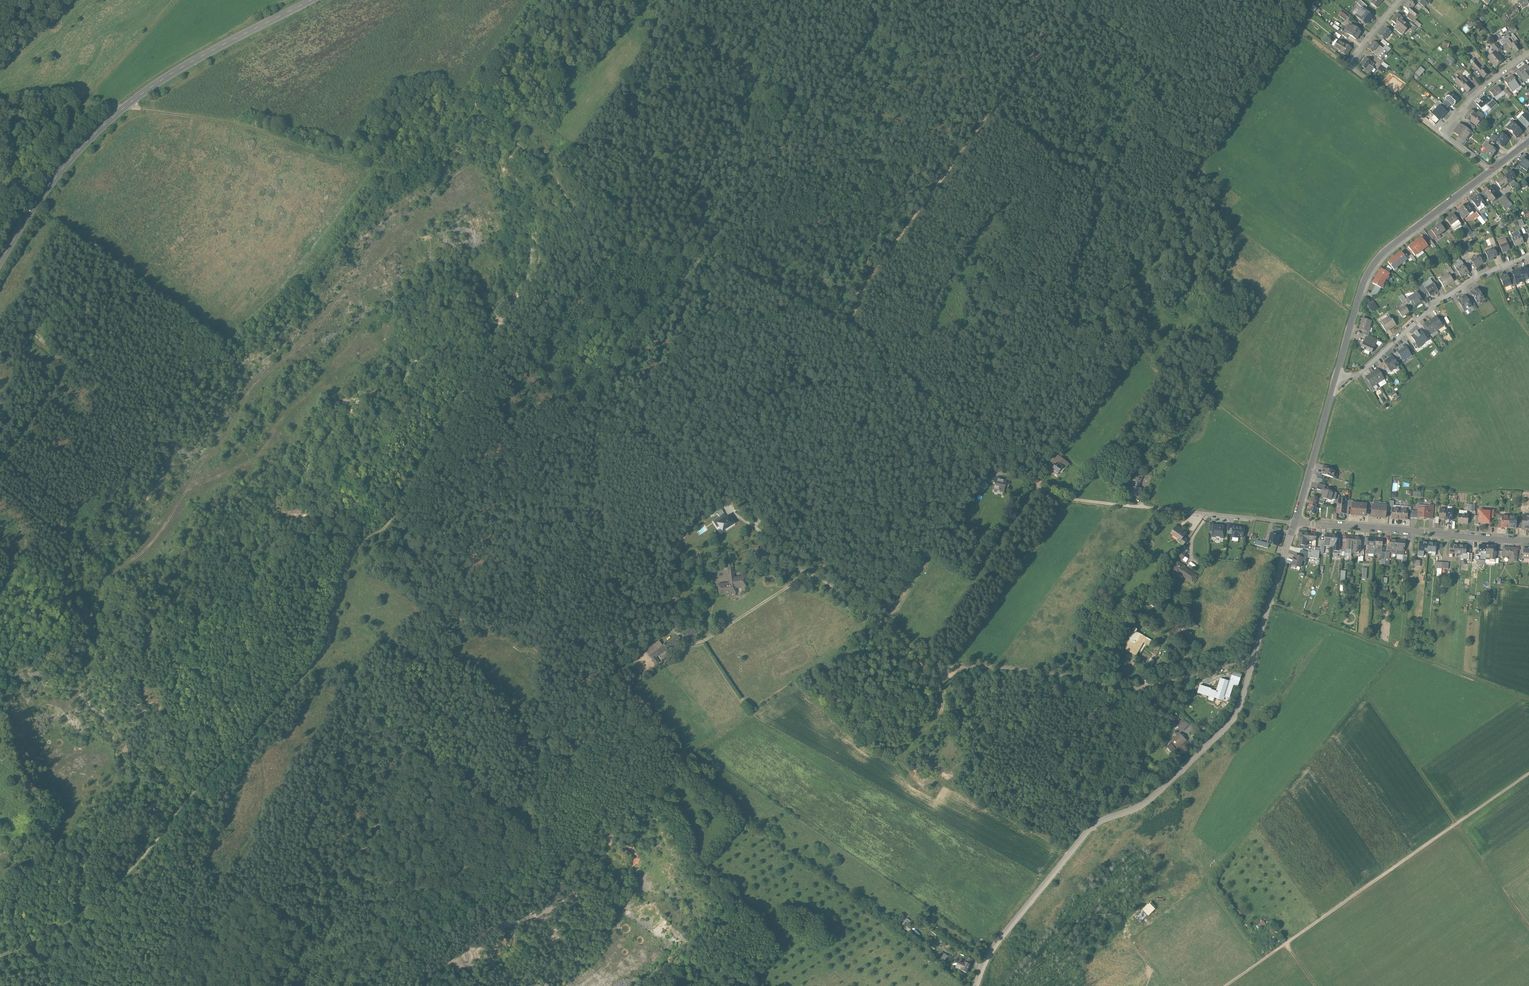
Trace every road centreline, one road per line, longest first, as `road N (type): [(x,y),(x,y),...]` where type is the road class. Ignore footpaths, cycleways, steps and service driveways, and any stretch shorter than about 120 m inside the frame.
road 1 (tertiary): [(976,985),(995,944),(1088,832),(1152,798),(1226,726),(1249,677),(1295,522)]
road 2 (track): [(0,956),(49,935),(129,872),(259,730),(326,649),(349,560),(373,536)]
road 3 (secondary): [(313,0),(211,51),(126,107),(61,170),(0,263)]
road 4 (track): [(577,209),(580,267),(465,386),(390,522),(373,536)]
road 5 (track): [(846,323),(876,270),(1072,0)]
road 6 (track): [(1528,771),(1226,985)]
road 7 (track): [(896,0),(706,251)]
road 8 (track): [(846,323),(706,251),(577,209)]
road 9 (track): [(126,107),(242,124),(397,171)]
road 10 (tertiary): [(1336,379),(1376,262),(1493,172)]
road 11 (track): [(846,323),(883,350),(977,445),(1052,494)]
road 12 (residential): [(1052,494),(1295,522)]
road 13 (residential): [(1295,522),(1528,542)]
road 14 (residential): [(1528,258),(1456,291),(1362,373),(1336,379)]
road 15 (residential): [(1401,0),(1348,64),(1441,133)]
road 16 (track): [(0,317),(142,430)]
road 17 (tertiary): [(1295,522),(1336,379)]
road 18 (track): [(686,645),(810,573)]
road 19 (track): [(81,107),(0,223)]
road 20 (track): [(495,123),(487,107),(493,66),(539,0)]
road 21 (track): [(1270,603),(1400,650)]
road 22 (track): [(1400,650),(1528,699)]
road 23 (track): [(1528,927),(1456,825)]

